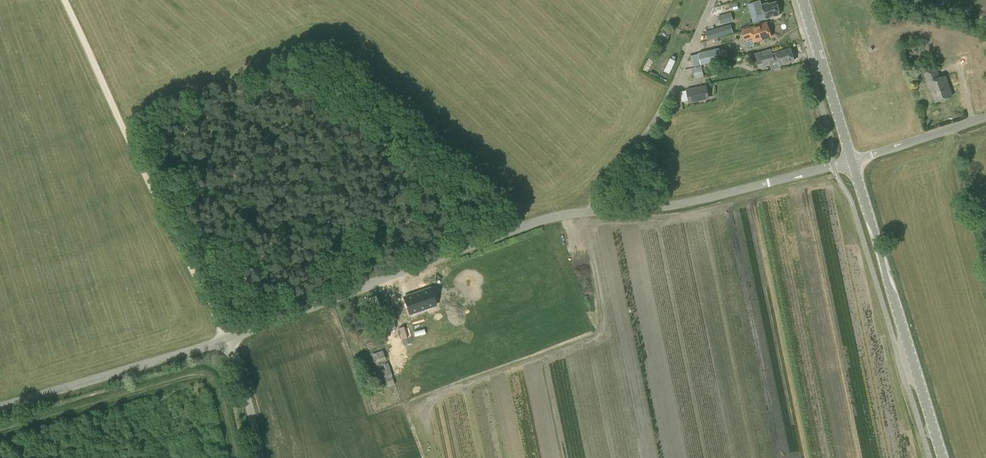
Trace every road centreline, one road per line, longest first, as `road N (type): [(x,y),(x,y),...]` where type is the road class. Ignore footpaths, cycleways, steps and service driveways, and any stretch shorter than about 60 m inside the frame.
road 1 (unclassified): [(226,339),(541,220),(593,211)]
road 2 (track): [(226,339),(64,0)]
road 3 (tertiary): [(943,457),(854,163)]
road 4 (unclassified): [(593,211),(690,202),(854,163)]
road 5 (residential): [(593,211),(598,189),(665,102),(713,0)]
road 6 (unclassified): [(0,406),(226,339)]
road 7 (tertiary): [(854,163),(802,0)]
road 8 (unclassified): [(854,163),(985,118)]
road 9 (unclassified): [(261,457),(226,339)]

